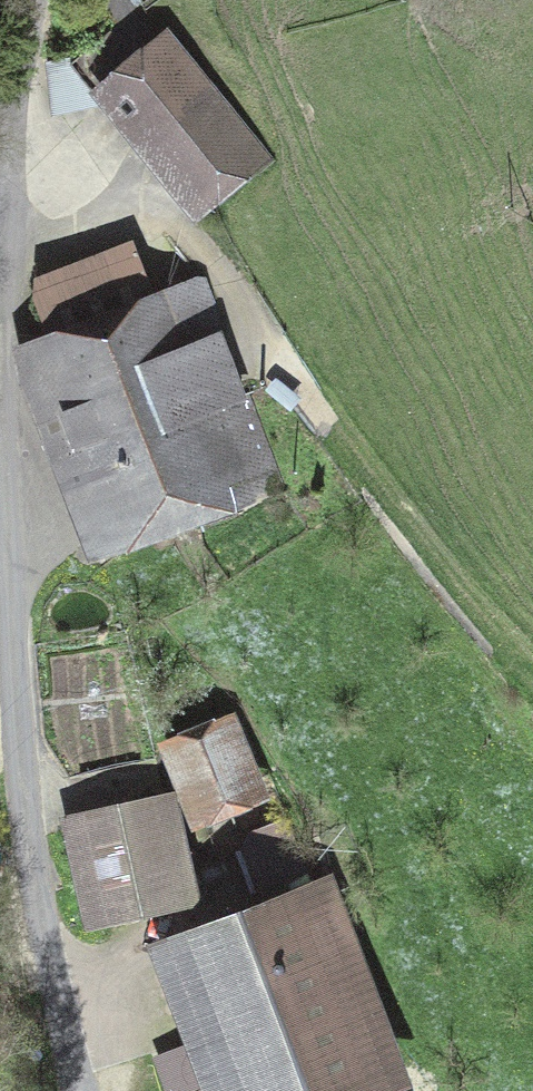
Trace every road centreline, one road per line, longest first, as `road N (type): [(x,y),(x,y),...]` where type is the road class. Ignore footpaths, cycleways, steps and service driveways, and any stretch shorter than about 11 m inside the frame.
road 1 (track): [(532,685),(441,579),(209,263),(145,217),(5,156)]
road 2 (track): [(79,1090),(34,886),(24,792),(0,358)]
road 3 (track): [(0,333),(5,156),(30,0)]

